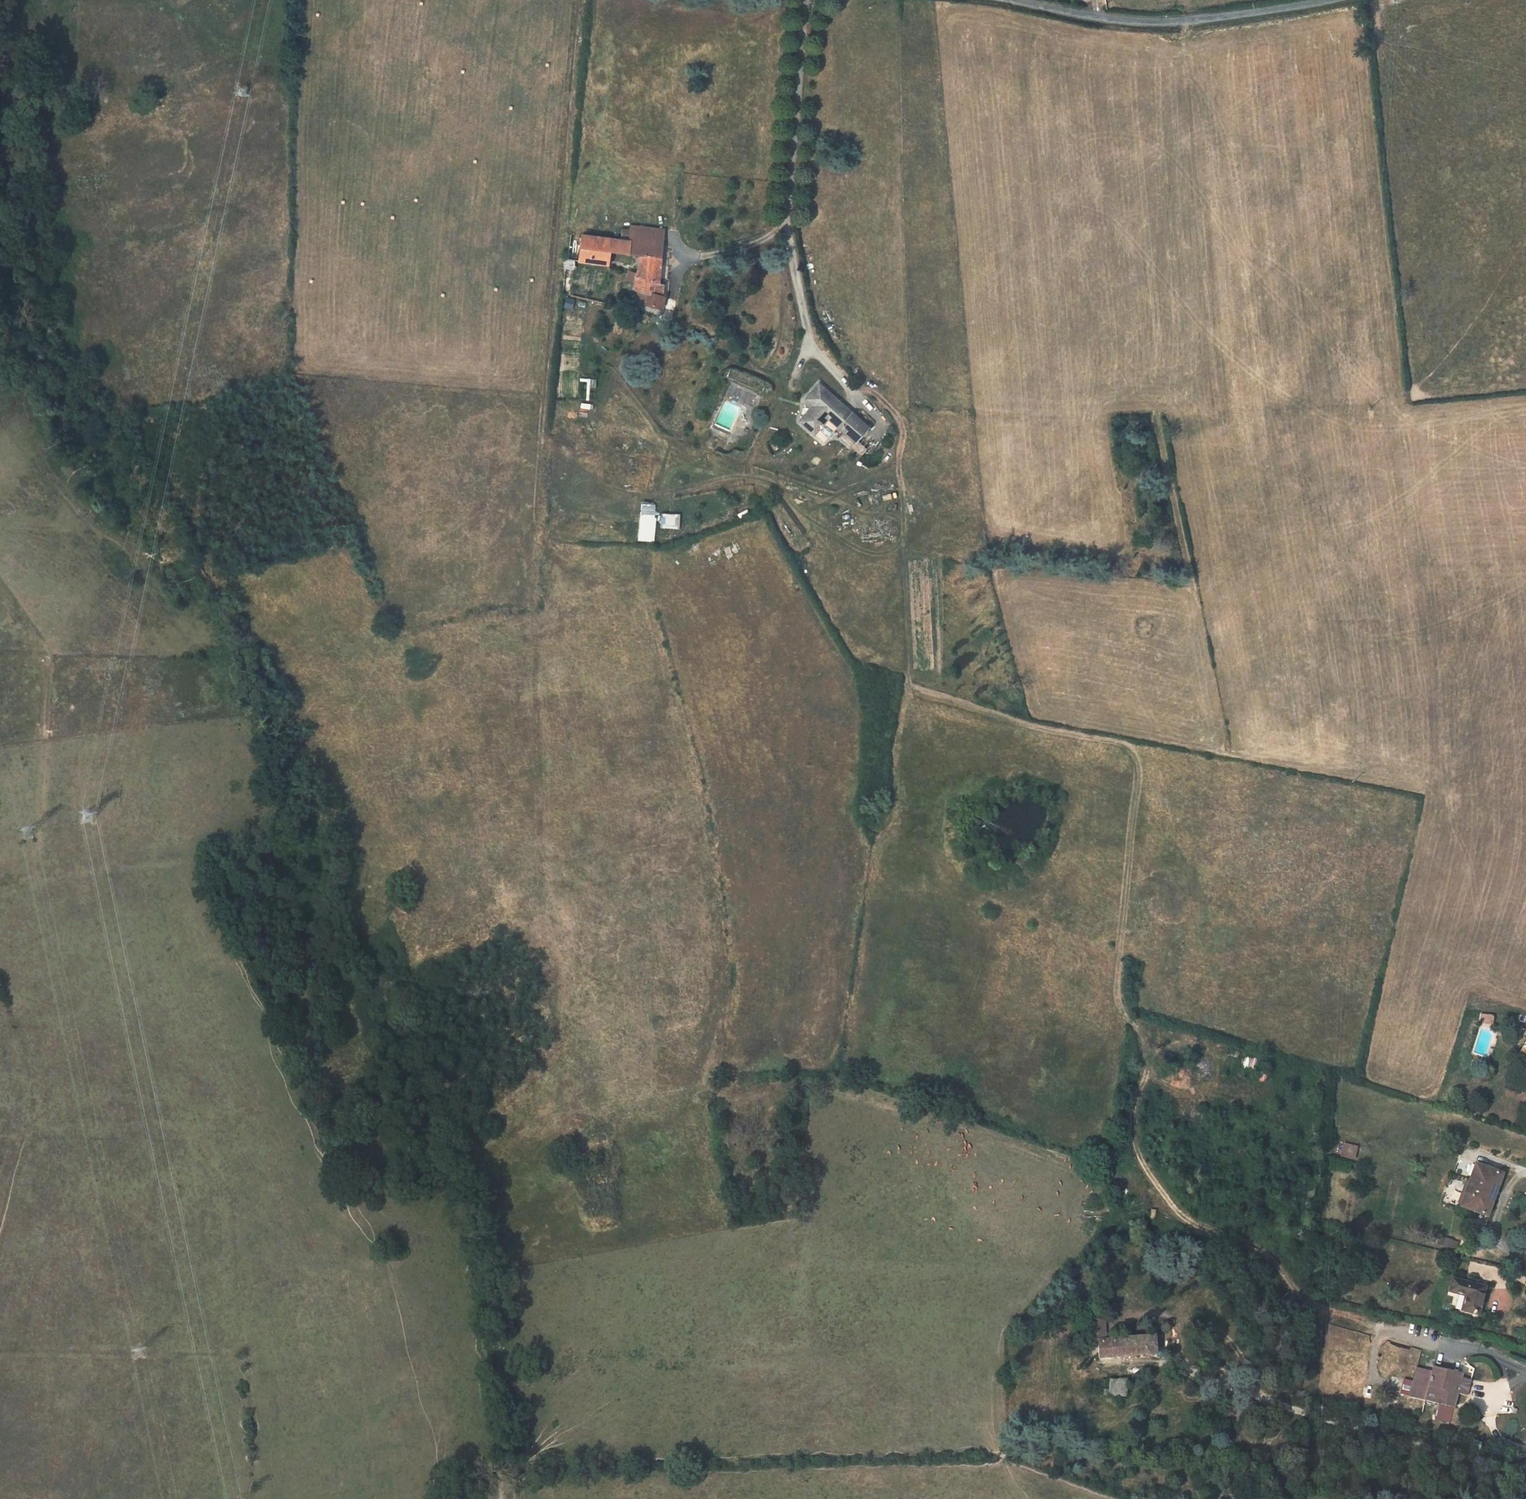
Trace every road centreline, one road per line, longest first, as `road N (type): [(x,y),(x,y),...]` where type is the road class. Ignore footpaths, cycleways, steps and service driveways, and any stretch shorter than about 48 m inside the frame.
road 1 (track): [(1376,1327),(1311,1302),(1271,1257),(1175,1209),(1137,1155),(1132,1121),(1143,1078)]
road 2 (unclassified): [(1335,0),(1166,24),(996,0)]

